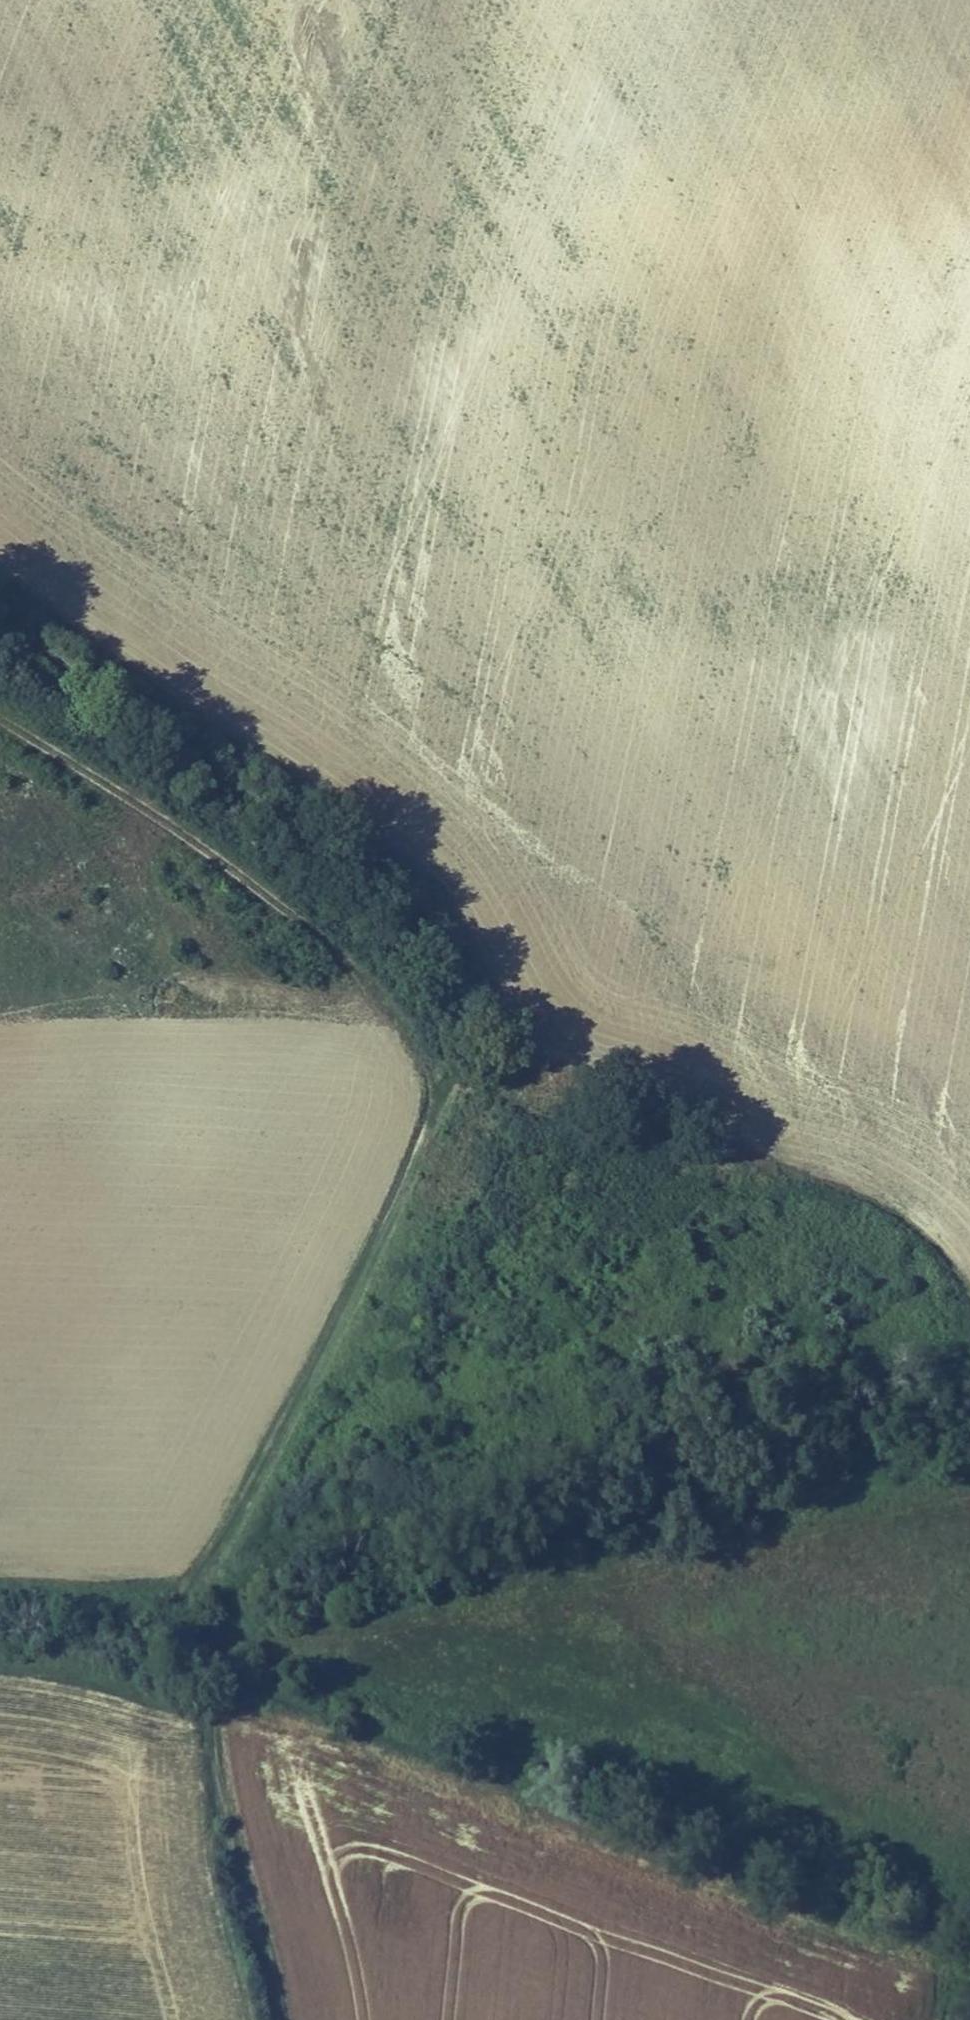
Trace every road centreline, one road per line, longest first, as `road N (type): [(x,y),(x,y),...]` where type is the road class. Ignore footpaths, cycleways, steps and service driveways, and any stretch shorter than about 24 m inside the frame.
road 1 (track): [(0,721),(160,818),(307,927),(399,1021),(433,1087),(432,1114)]

